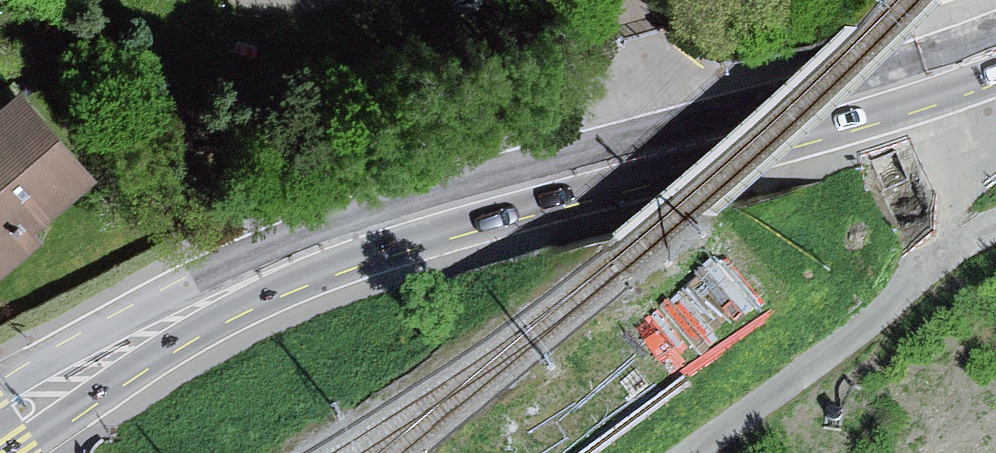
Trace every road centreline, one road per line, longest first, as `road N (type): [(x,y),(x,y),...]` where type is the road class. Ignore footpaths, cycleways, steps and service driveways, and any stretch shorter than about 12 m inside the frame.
road 1 (tertiary): [(995,55),(356,238),(224,294)]
road 2 (unclassified): [(924,275),(686,452)]
road 3 (tertiary): [(9,452),(224,294)]
road 4 (tertiary): [(224,294),(93,343),(0,394)]

